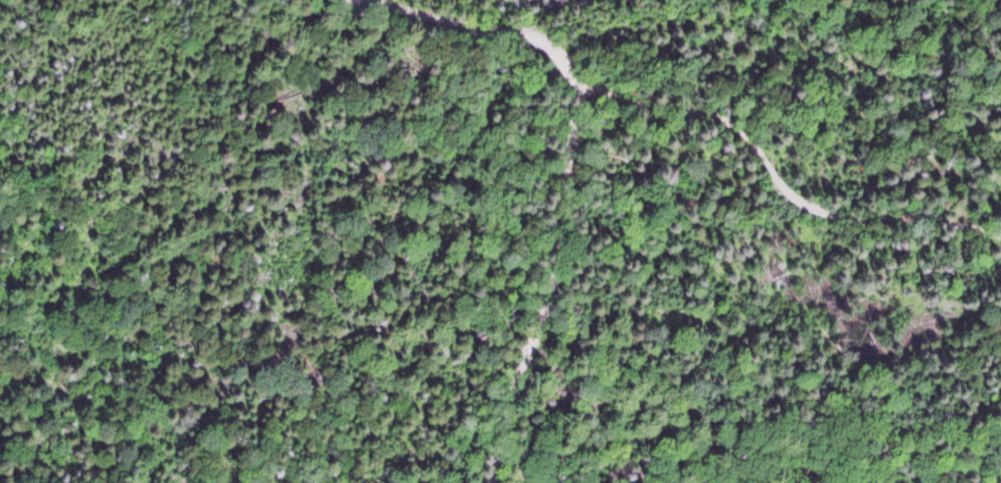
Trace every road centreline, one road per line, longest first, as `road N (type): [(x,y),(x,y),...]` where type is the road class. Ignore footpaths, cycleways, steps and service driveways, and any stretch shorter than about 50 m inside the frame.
road 1 (residential): [(497,482),(517,390),(558,288),(577,87),(547,41),(360,0)]
road 2 (residential): [(577,87),(724,124),(753,145),(787,191),(835,216),(1000,233)]

